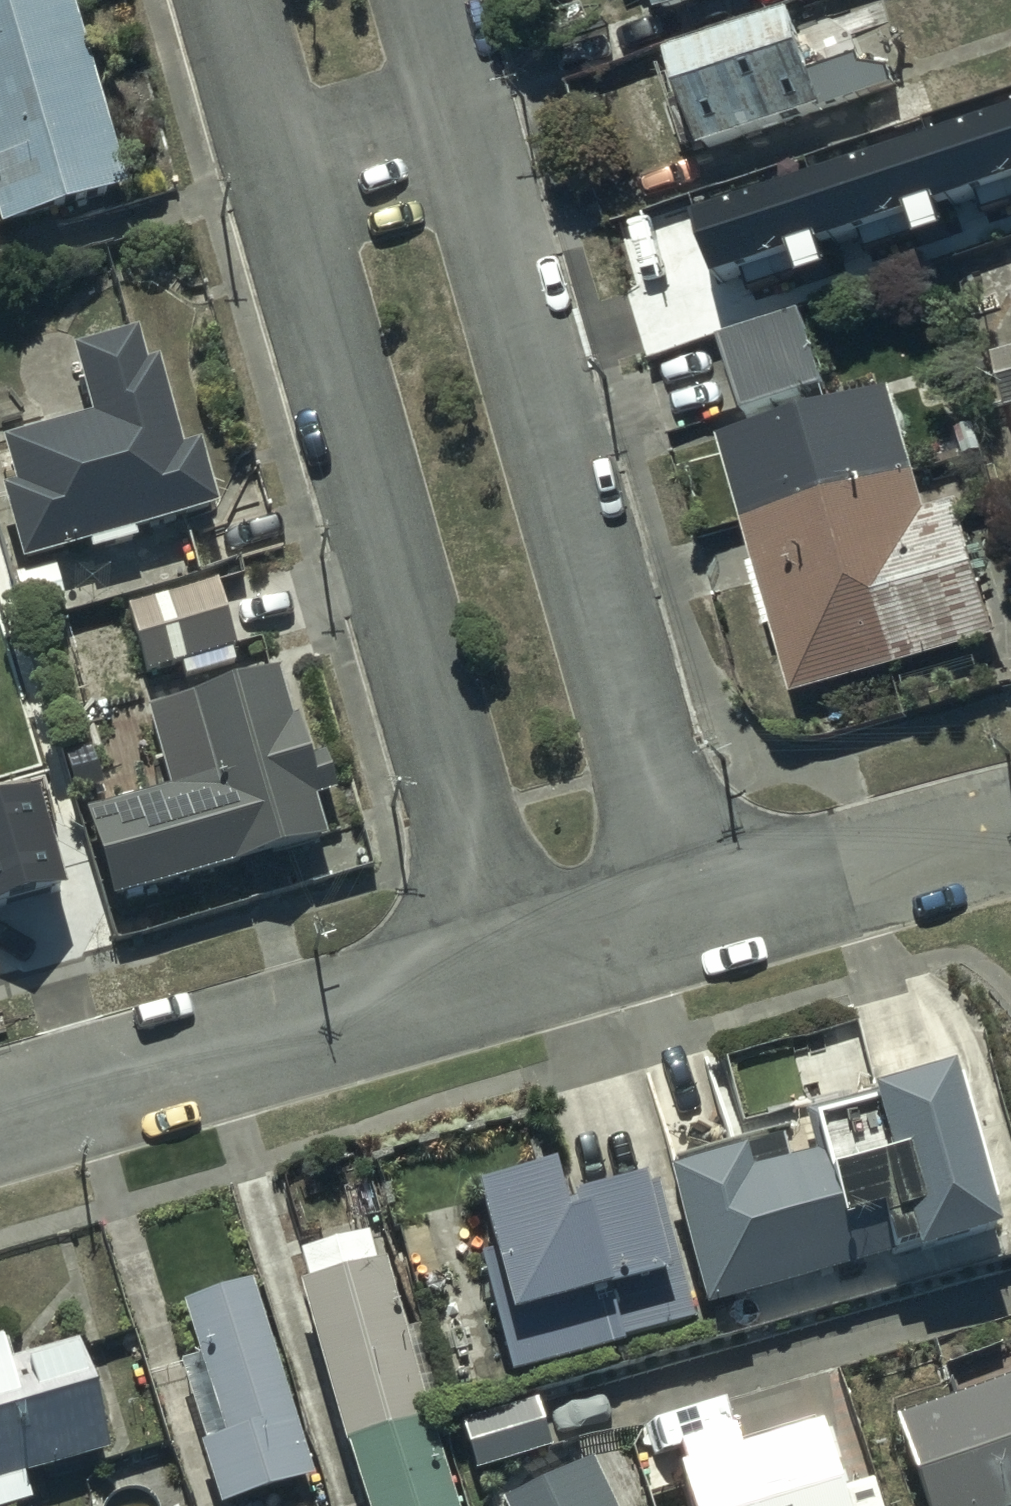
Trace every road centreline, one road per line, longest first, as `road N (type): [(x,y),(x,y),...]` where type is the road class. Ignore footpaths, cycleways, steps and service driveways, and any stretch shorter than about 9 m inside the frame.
road 1 (residential): [(506,974),(227,0)]
road 2 (residential): [(425,0),(686,924)]
road 3 (residential): [(506,974),(0,1119)]
road 4 (residential): [(1010,831),(686,924)]
road 5 (residential): [(686,924),(506,974)]

